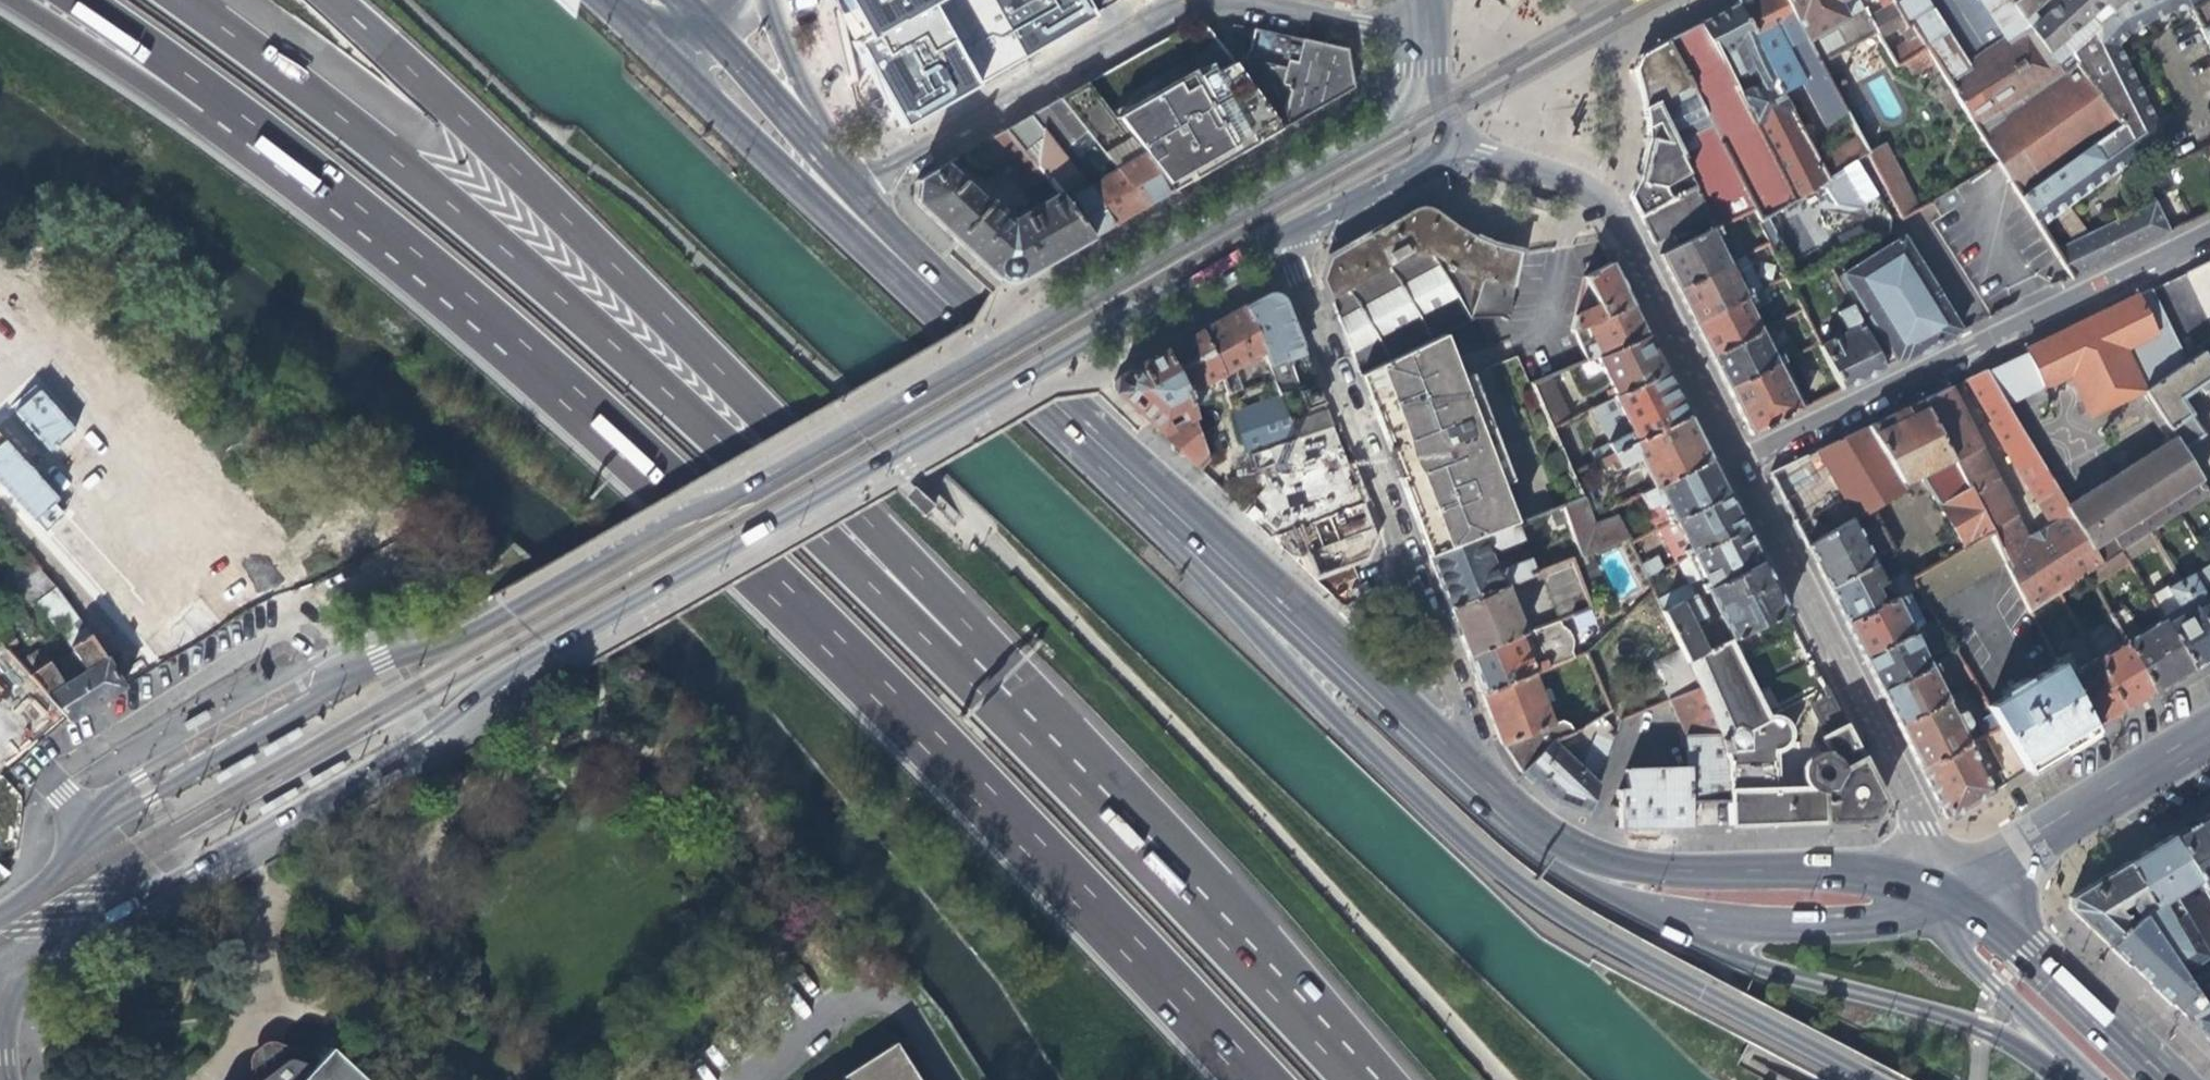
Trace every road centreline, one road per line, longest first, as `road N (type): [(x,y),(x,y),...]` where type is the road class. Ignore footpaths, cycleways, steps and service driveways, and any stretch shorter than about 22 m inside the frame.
road 1 (motorway): [(290,154),(470,299),(668,477),(1258,1079)]
road 2 (secondary): [(142,891),(408,751),(552,647),(1275,235)]
road 3 (secondary): [(687,74),(1181,543),(1549,862),(1633,912)]
road 4 (secondary): [(1426,72),(1399,118),(1026,327),(449,641),(335,679)]
road 5 (motorway): [(1115,805),(503,251),(182,0)]
road 6 (motorway): [(1115,805),(990,644),(415,73),(331,0)]
road 7 (secondary): [(1315,628),(852,187)]
road 8 (residential): [(2209,231),(1738,464)]
road 9 (secondary): [(1950,897),(1829,872),(1613,862),(1542,829),(1483,778)]
road 10 (residential): [(1738,464),(1950,897)]
road 11 (residential): [(1452,145),(1601,202),(1738,464)]
road 12 (secondary): [(1633,912),(1715,955),(2051,1051)]
road 13 (residential): [(93,824),(52,783),(62,768),(284,626),(300,628),(335,679)]
road 14 (residential): [(1205,0),(1162,10),(852,187)]
road 15 (residential): [(1409,586),(1275,235)]
road 16 (motorway): [(1364,1079),(1115,805)]
road 17 (motorway): [(10,0),(200,129),(290,154)]
road 18 (tertiary): [(1633,912),(1782,927),(1950,897)]
road 19 (tertiary): [(1950,897),(2209,737)]
road 20 (secondary): [(335,679),(199,754),(93,824)]
road 21 (secondary): [(2146,1079),(1950,897)]
road 22 (motorway): [(80,0),(290,154)]
road 23 (secondary): [(1483,778),(1315,628)]
road 24 (residential): [(1483,778),(1409,586)]
road 25 (secondary): [(1275,235),(1452,145)]
road 26 (residential): [(1427,33),(1238,0)]
road 27 (secondary): [(1950,897),(1971,957),(2051,1051)]
road 28 (secondary): [(807,138),(690,14)]
road 29 (secondary): [(807,138),(766,0)]
road 30 (secondary): [(93,824),(58,870),(0,916)]

